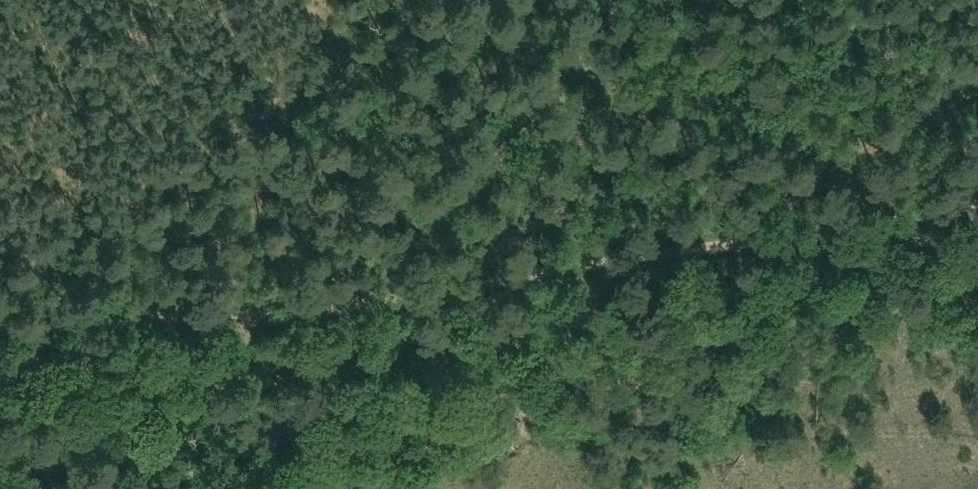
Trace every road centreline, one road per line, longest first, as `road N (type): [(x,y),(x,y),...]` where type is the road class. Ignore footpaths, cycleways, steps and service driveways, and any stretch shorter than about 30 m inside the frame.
road 1 (track): [(0,322),(112,319),(977,195)]
road 2 (track): [(610,0),(467,177),(345,287)]
road 3 (track): [(765,223),(977,98)]

